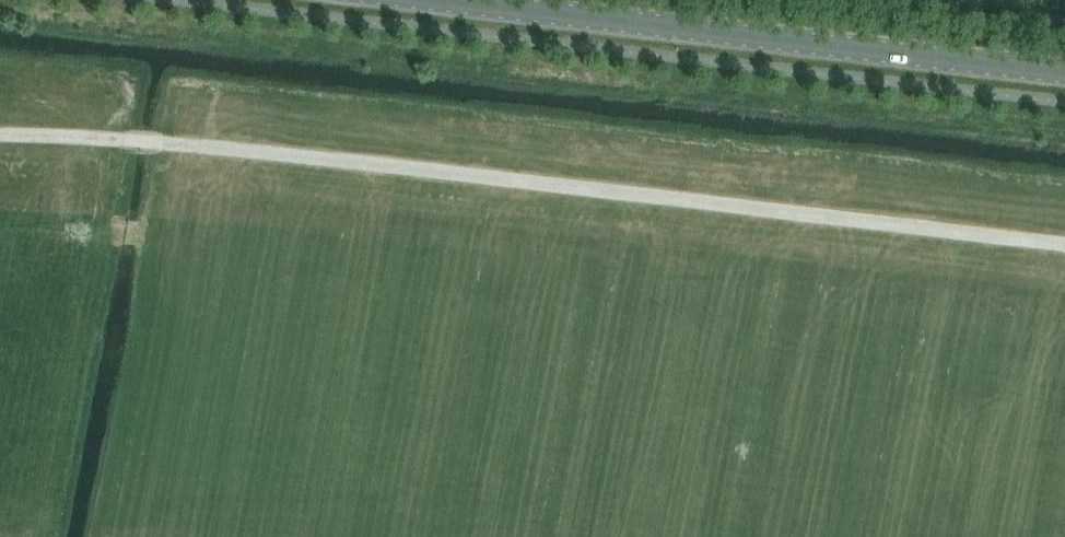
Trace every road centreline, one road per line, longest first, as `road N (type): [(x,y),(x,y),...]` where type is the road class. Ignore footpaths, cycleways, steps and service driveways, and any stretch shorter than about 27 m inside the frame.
road 1 (track): [(1064,245),(145,142),(0,136)]
road 2 (secondary): [(1064,73),(431,0)]

